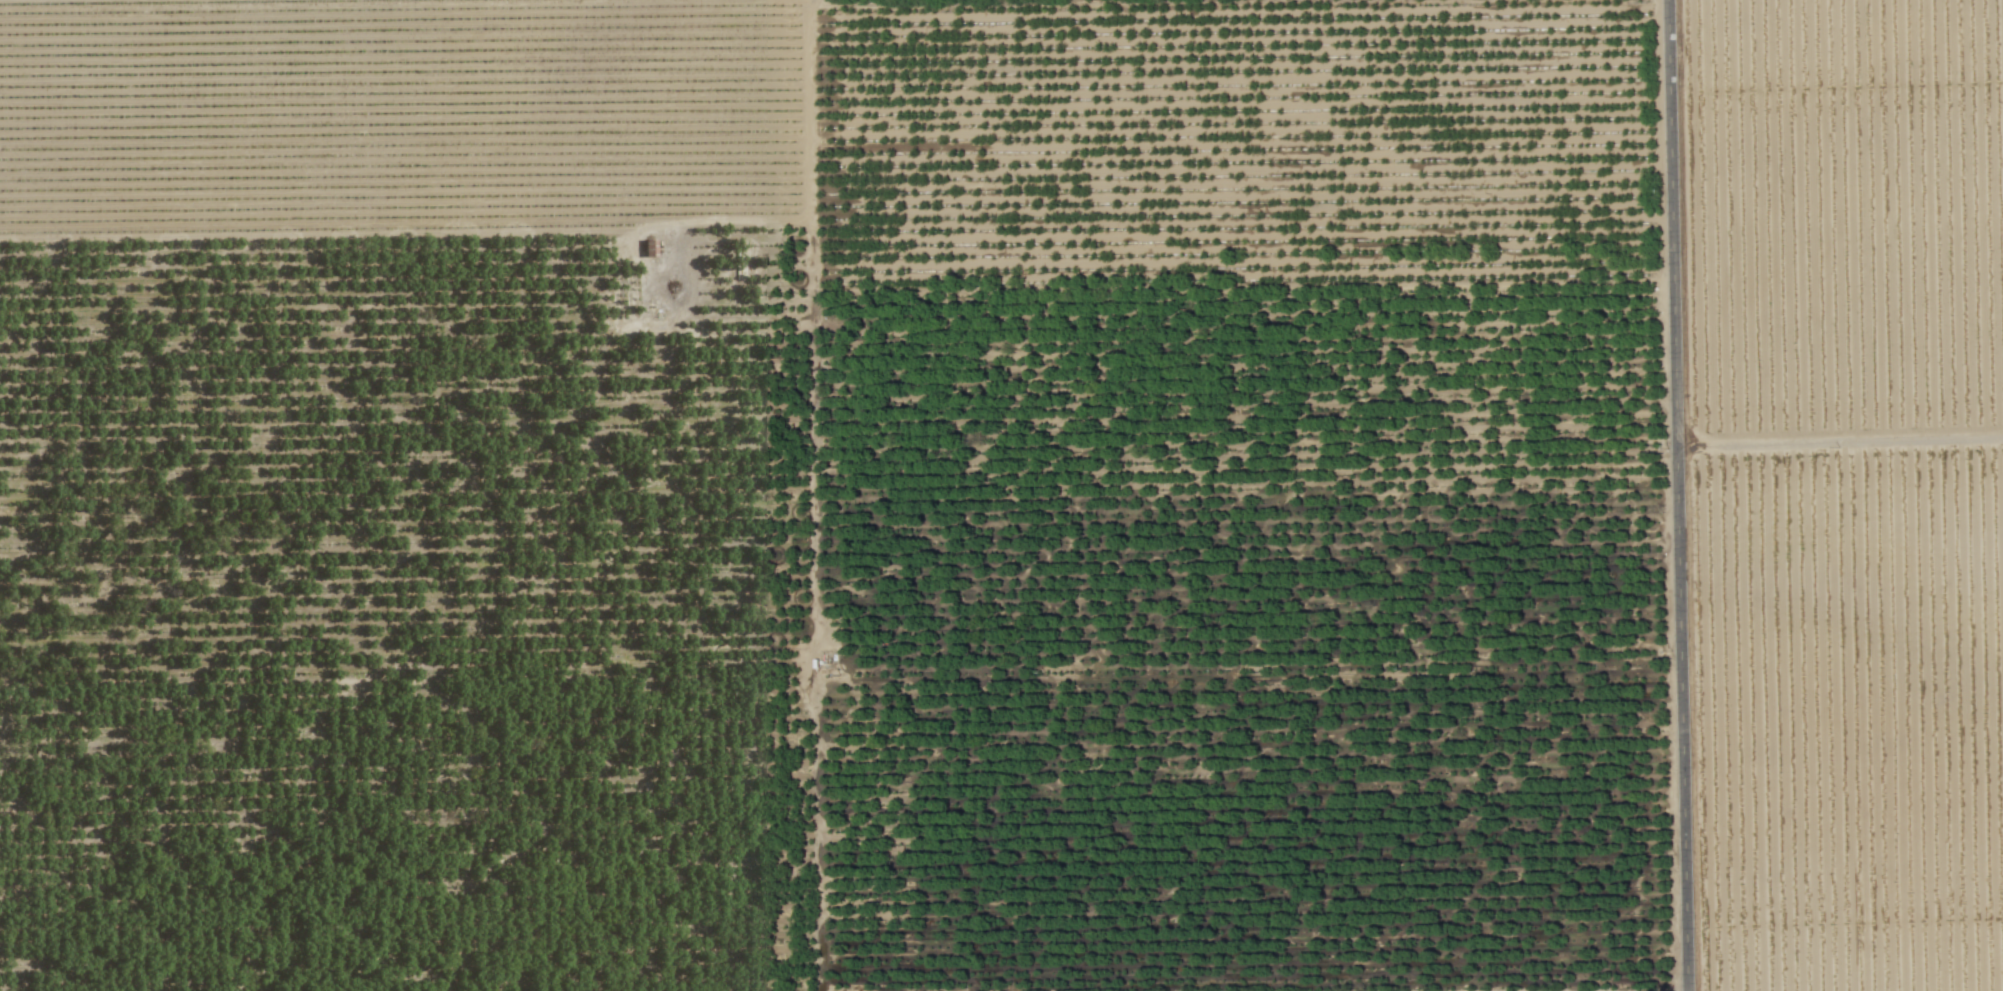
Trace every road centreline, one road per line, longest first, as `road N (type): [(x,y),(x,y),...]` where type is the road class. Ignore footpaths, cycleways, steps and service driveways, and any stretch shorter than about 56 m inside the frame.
road 1 (tertiary): [(1690,990),(1670,0)]

